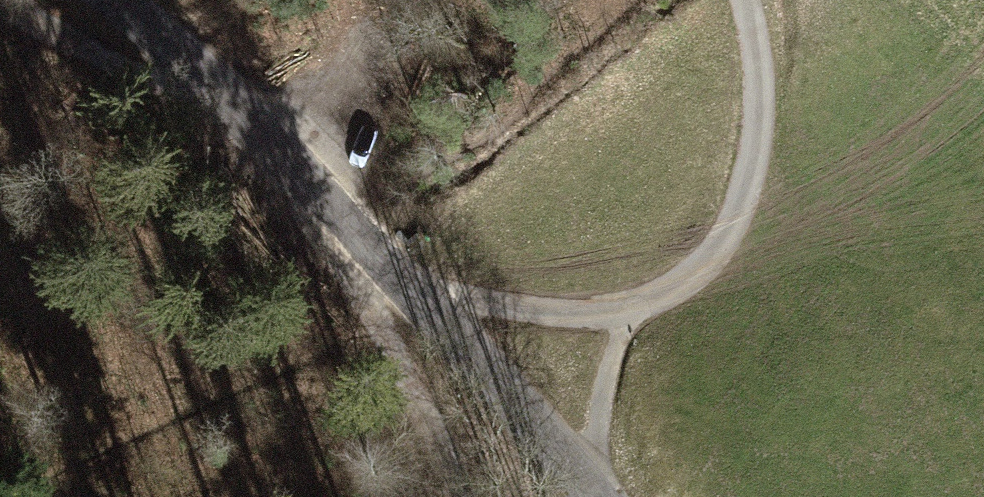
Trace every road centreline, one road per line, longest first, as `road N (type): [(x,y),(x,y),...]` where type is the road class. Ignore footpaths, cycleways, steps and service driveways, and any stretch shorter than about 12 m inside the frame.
road 1 (unclassified): [(117,0),(199,72),(392,272),(594,496)]
road 2 (track): [(463,496),(454,454),(368,307),(392,272),(559,315),(626,314)]
road 3 (track): [(626,314),(683,282),(725,238),(747,185),(758,125),(756,56),(741,0)]
road 4 (track): [(0,3),(97,56),(148,71),(199,72)]
road 5 (track): [(597,496),(601,400),(626,314)]

